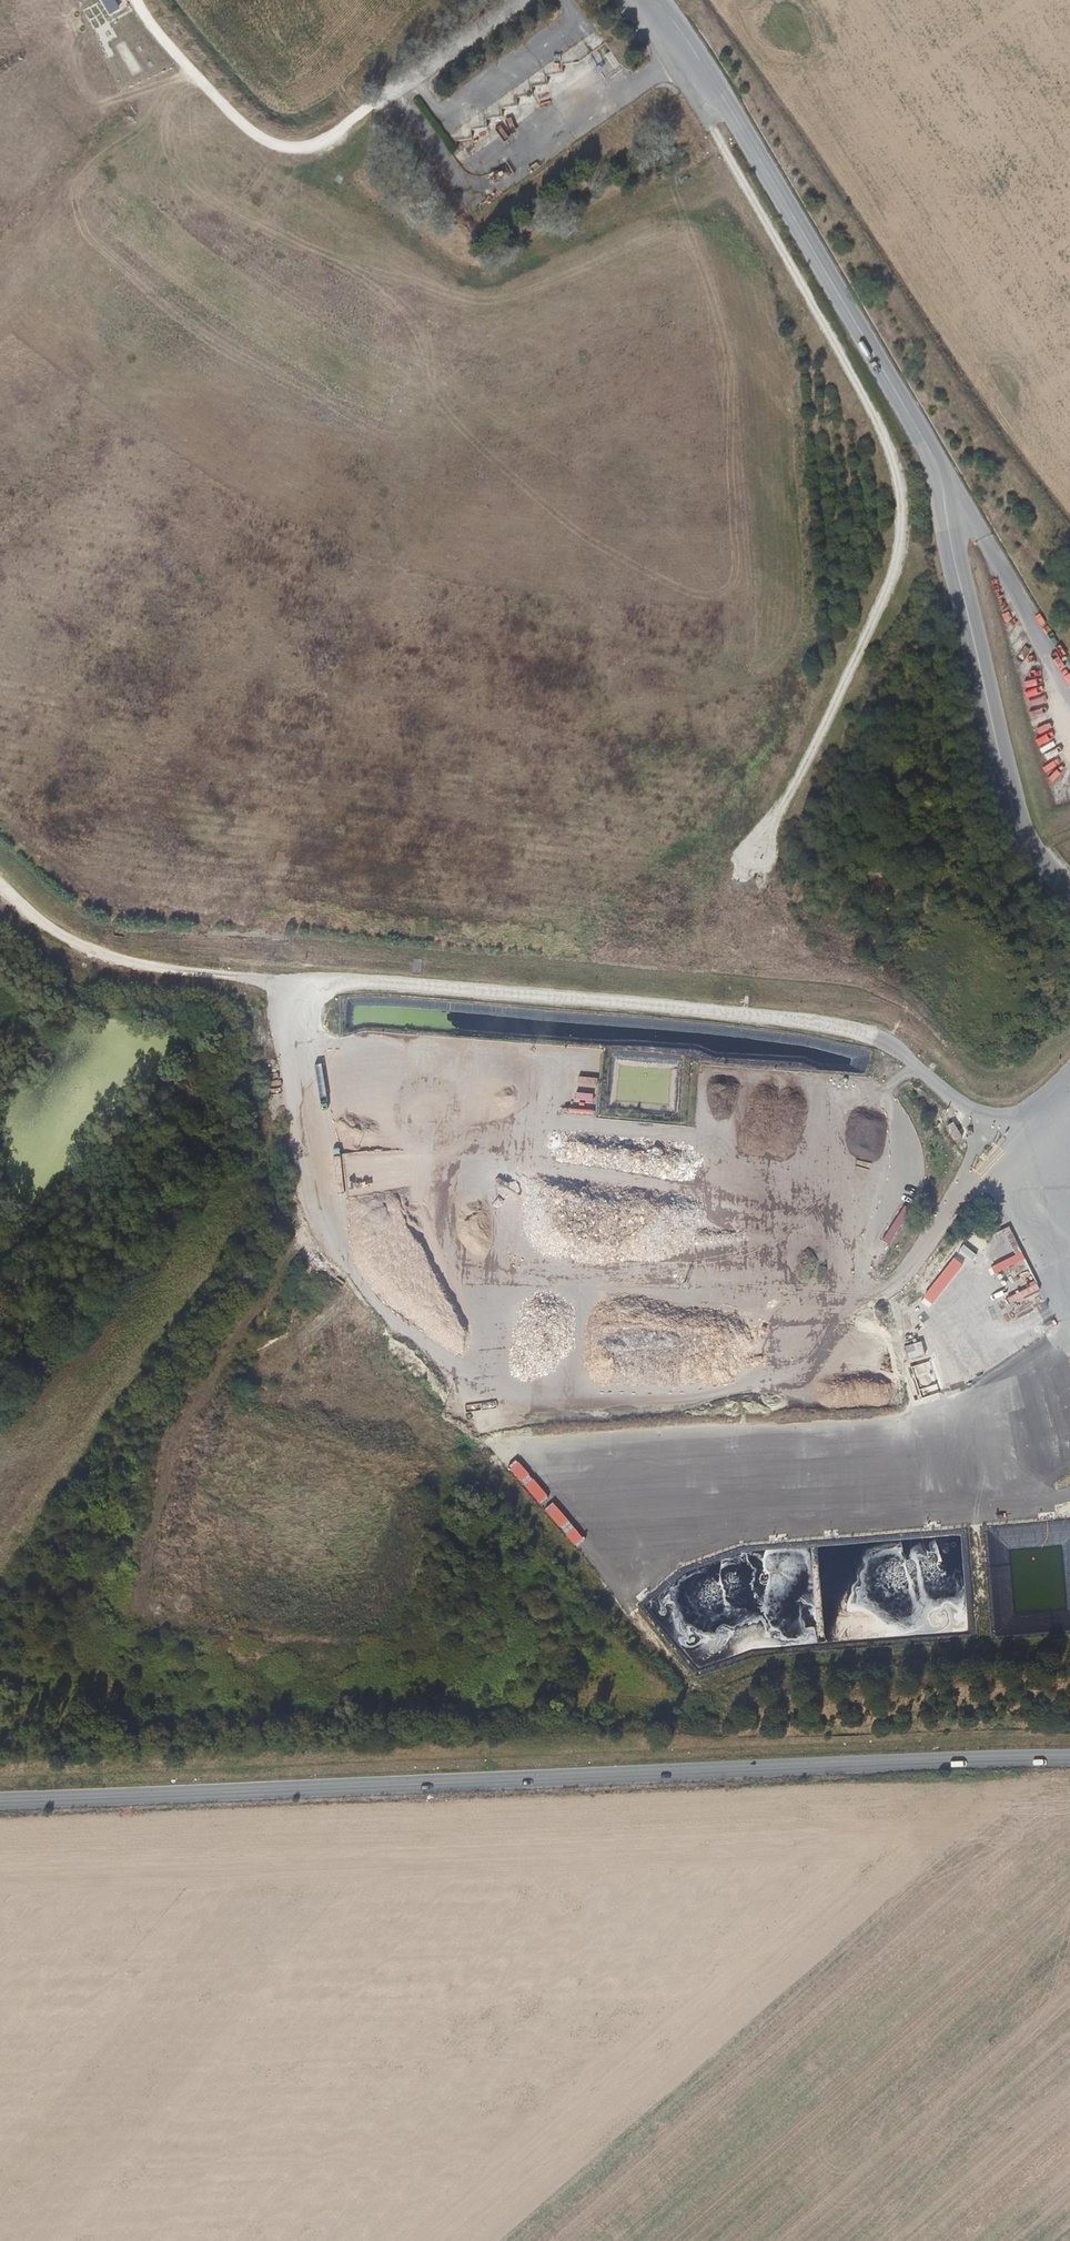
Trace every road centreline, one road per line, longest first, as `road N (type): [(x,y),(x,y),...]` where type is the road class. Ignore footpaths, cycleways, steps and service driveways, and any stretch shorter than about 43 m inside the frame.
road 1 (track): [(996,1119),(968,1184),(898,1279),(864,1301),(812,1310),(746,1411),(537,1423),(403,1320),(354,1260),(327,1207),(308,1133),(292,981)]
road 2 (unclassified): [(1069,1768),(0,1806)]
road 3 (track): [(867,1035),(708,1012),(138,967),(89,954),(0,891)]
road 4 (track): [(136,0),(169,48),(237,118),(286,147),(327,138),(525,0)]

